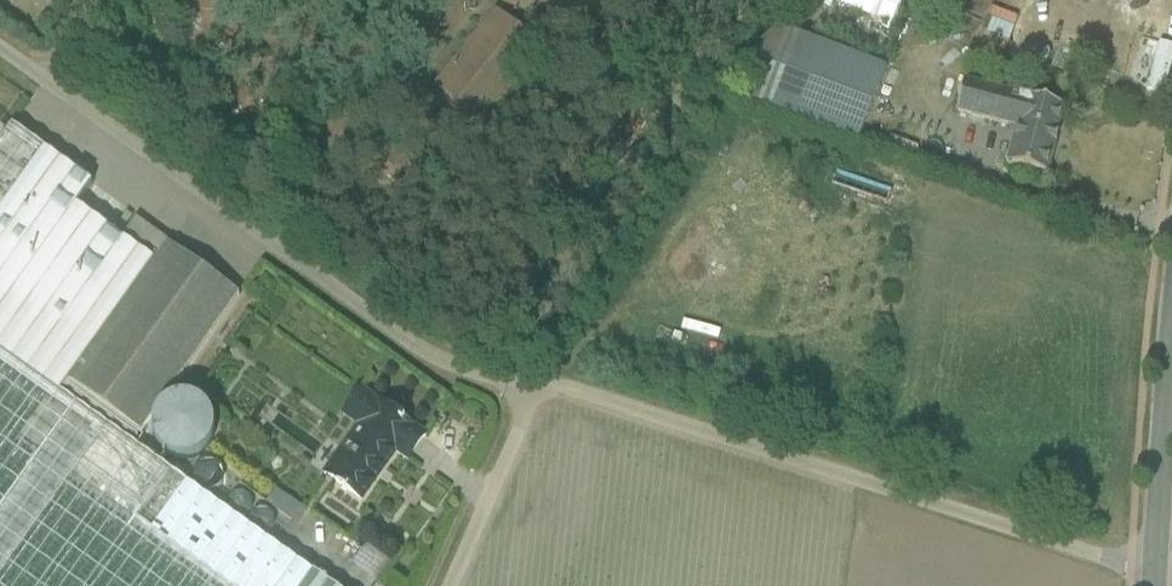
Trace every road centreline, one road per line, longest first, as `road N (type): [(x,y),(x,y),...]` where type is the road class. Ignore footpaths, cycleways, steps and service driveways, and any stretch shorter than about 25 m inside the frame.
road 1 (unclassified): [(542,384),(487,379),(429,354),(0,52)]
road 2 (unclassified): [(1151,573),(542,384)]
road 3 (tertiary): [(1171,304),(1151,573)]
road 4 (unclassified): [(542,384),(450,585)]

